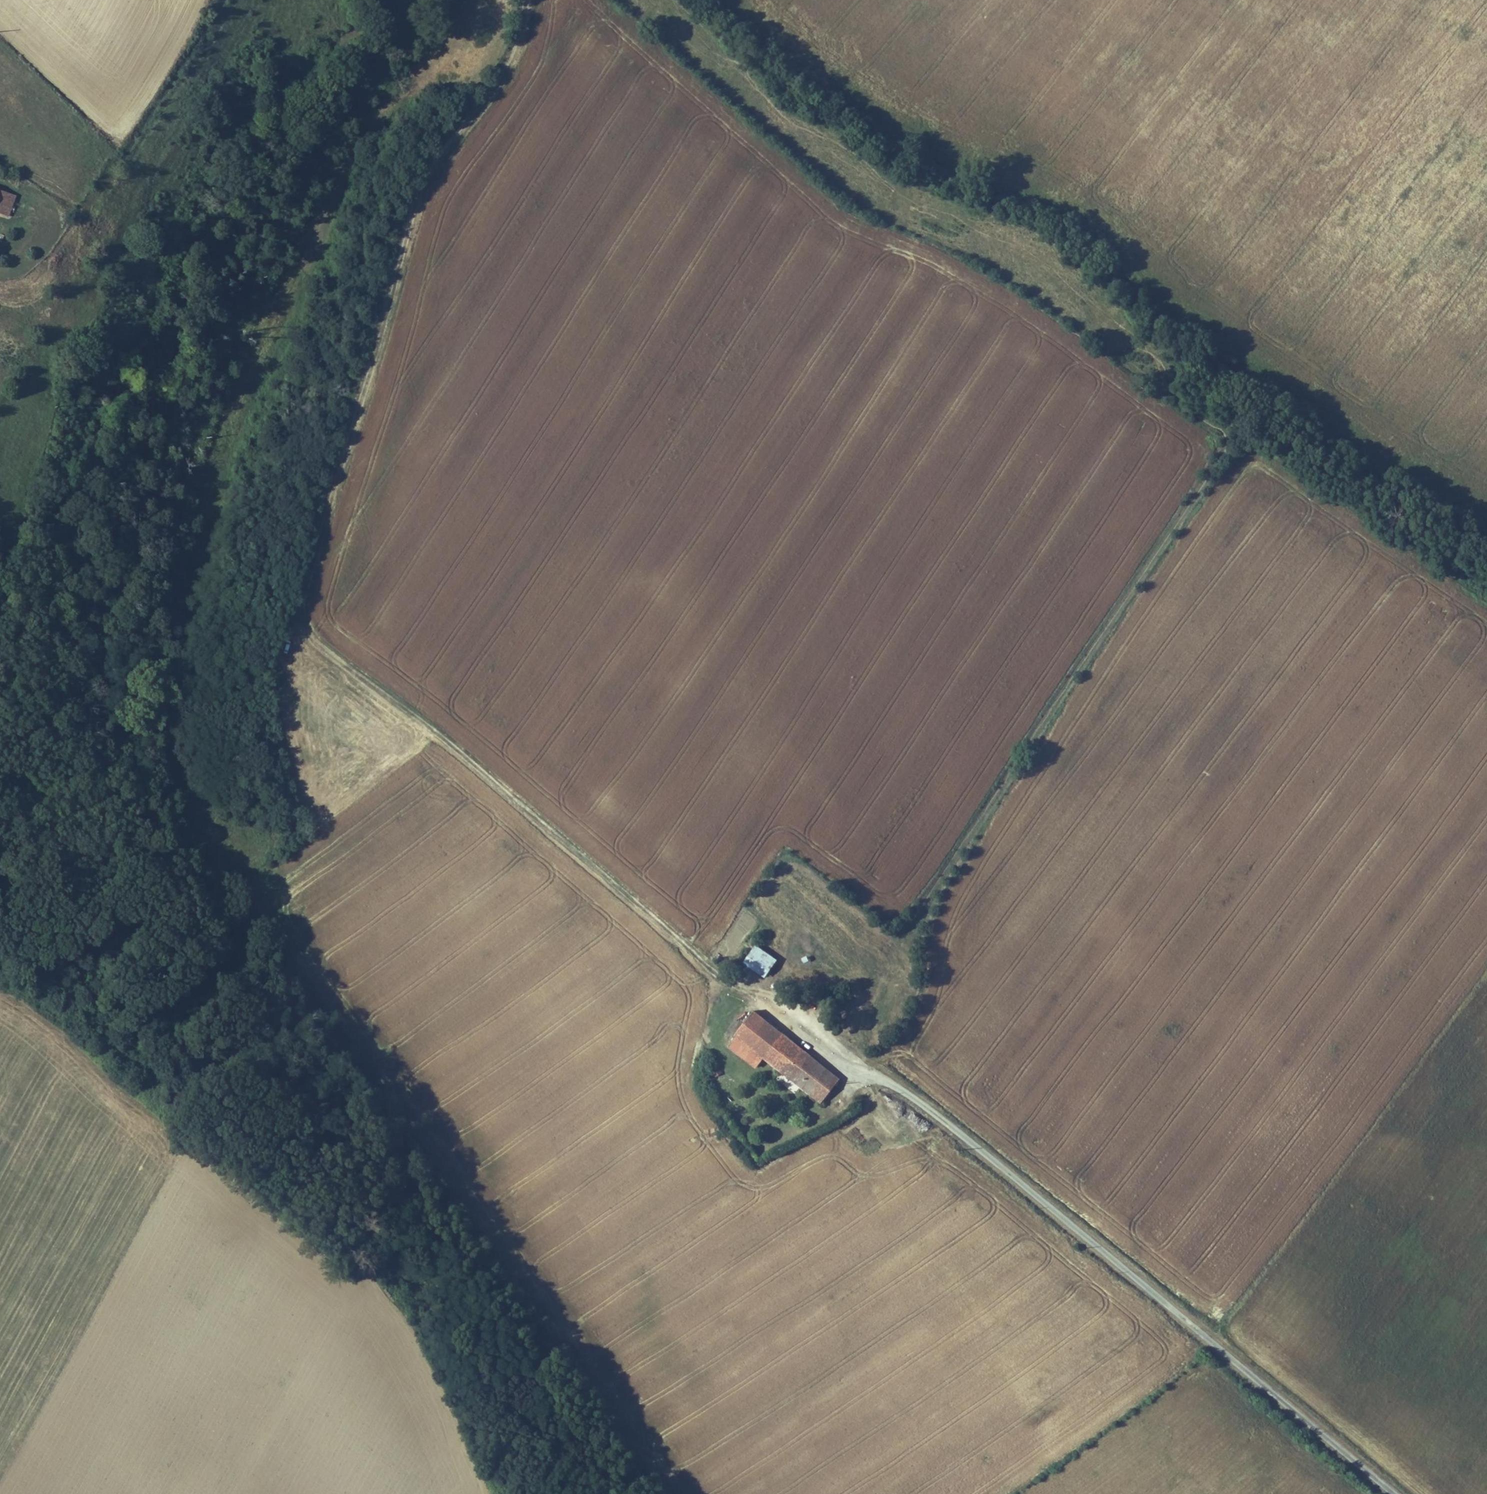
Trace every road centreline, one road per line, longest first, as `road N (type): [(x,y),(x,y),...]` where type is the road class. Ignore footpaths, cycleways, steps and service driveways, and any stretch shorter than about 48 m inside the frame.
road 1 (track): [(525,0),(508,66),(436,161),(412,210),(303,618),(316,640),(421,719),(722,979),(845,1068)]
road 2 (unclassified): [(1392,1493),(914,1098),(845,1068)]

